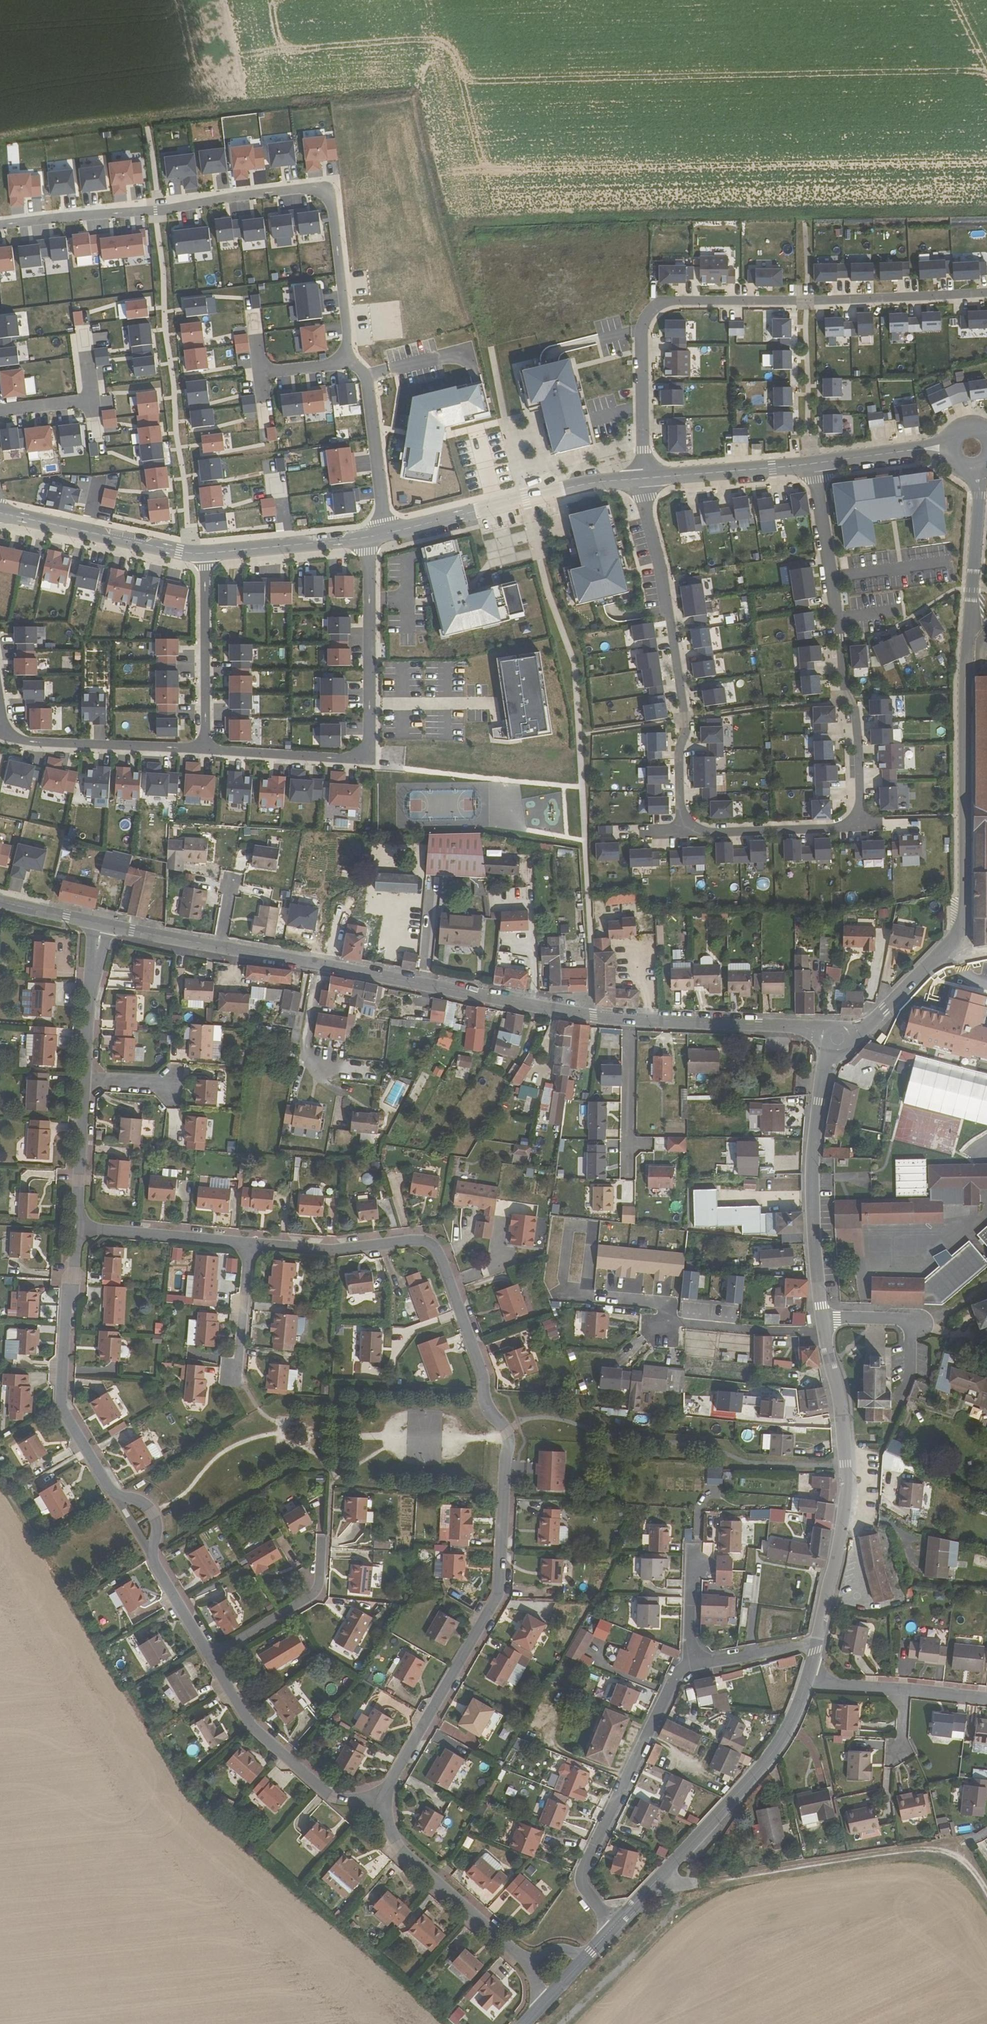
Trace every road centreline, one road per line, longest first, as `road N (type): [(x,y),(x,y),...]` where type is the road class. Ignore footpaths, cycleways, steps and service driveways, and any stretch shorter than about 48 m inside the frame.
road 1 (residential): [(809,463),(852,723),(857,824),(680,834),(686,721),(644,479)]
road 2 (residential): [(385,1799),(498,1594),(507,1432),(487,1410),(484,1377),(437,1250),(415,1241),(335,1251),(249,1243)]
road 3 (residential): [(352,364),(336,197),(316,185),(0,224)]
road 4 (residential): [(986,293),(659,304),(643,329),(644,479)]
road 5 (residential): [(977,468),(965,913),(946,948)]
road 6 (residential): [(372,536),(372,761),(206,750)]
road 7 (track): [(661,1879),(690,1885),(929,1851),(951,1855),(986,1894)]
road 8 (residential): [(823,1320),(842,1401),(846,1503),(816,1645)]
road 9 (residential): [(633,1020),(319,963)]
road 10 (residential): [(809,1679),(771,1758),(618,1923)]
road 11 (residential): [(694,1666),(676,1679),(581,1874),(618,1923)]
road 12 (residential): [(838,1038),(823,1078),(813,1178),(823,1320)]
road 13 (residential): [(111,1492),(60,1406),(66,1303),(82,1229)]
road 14 (tertiary): [(391,533),(644,479)]
road 15 (residential): [(385,1799),(332,1799),(250,1727),(208,1657)]
road 16 (residential): [(522,1958),(396,1845),(385,1799)]
road 17 (residential): [(206,750),(41,745),(10,736),(0,723)]
road 18 (tertiary): [(0,513),(204,555)]
road 19 (residential): [(838,1038),(792,1026),(633,1020)]
road 20 (residential): [(206,750),(204,555)]
road 21 (unclassified): [(633,1020),(633,1211)]
road 22 (residential): [(391,533),(371,377),(352,364)]
road 23 (residential): [(321,1544),(319,1587),(310,1596),(208,1657)]
road 24 (tertiary): [(204,555),(372,536)]
road 25 (residential): [(249,1243),(82,1229)]
road 26 (tertiary): [(809,463),(644,479)]
road 27 (residential): [(84,1081),(100,925)]
road 28 (residential): [(911,1380),(912,1321),(823,1320)]
road 29 (residential): [(82,1229),(84,1081)]
road 30 (residential): [(946,948),(885,1010),(838,1038)]
road 31 (residential): [(249,1243),(238,1380)]
road 32 (residential): [(325,1084),(304,1051),(319,963)]
road 33 (residential): [(816,1645),(694,1666)]
road 34 (residential): [(220,945),(100,925)]

